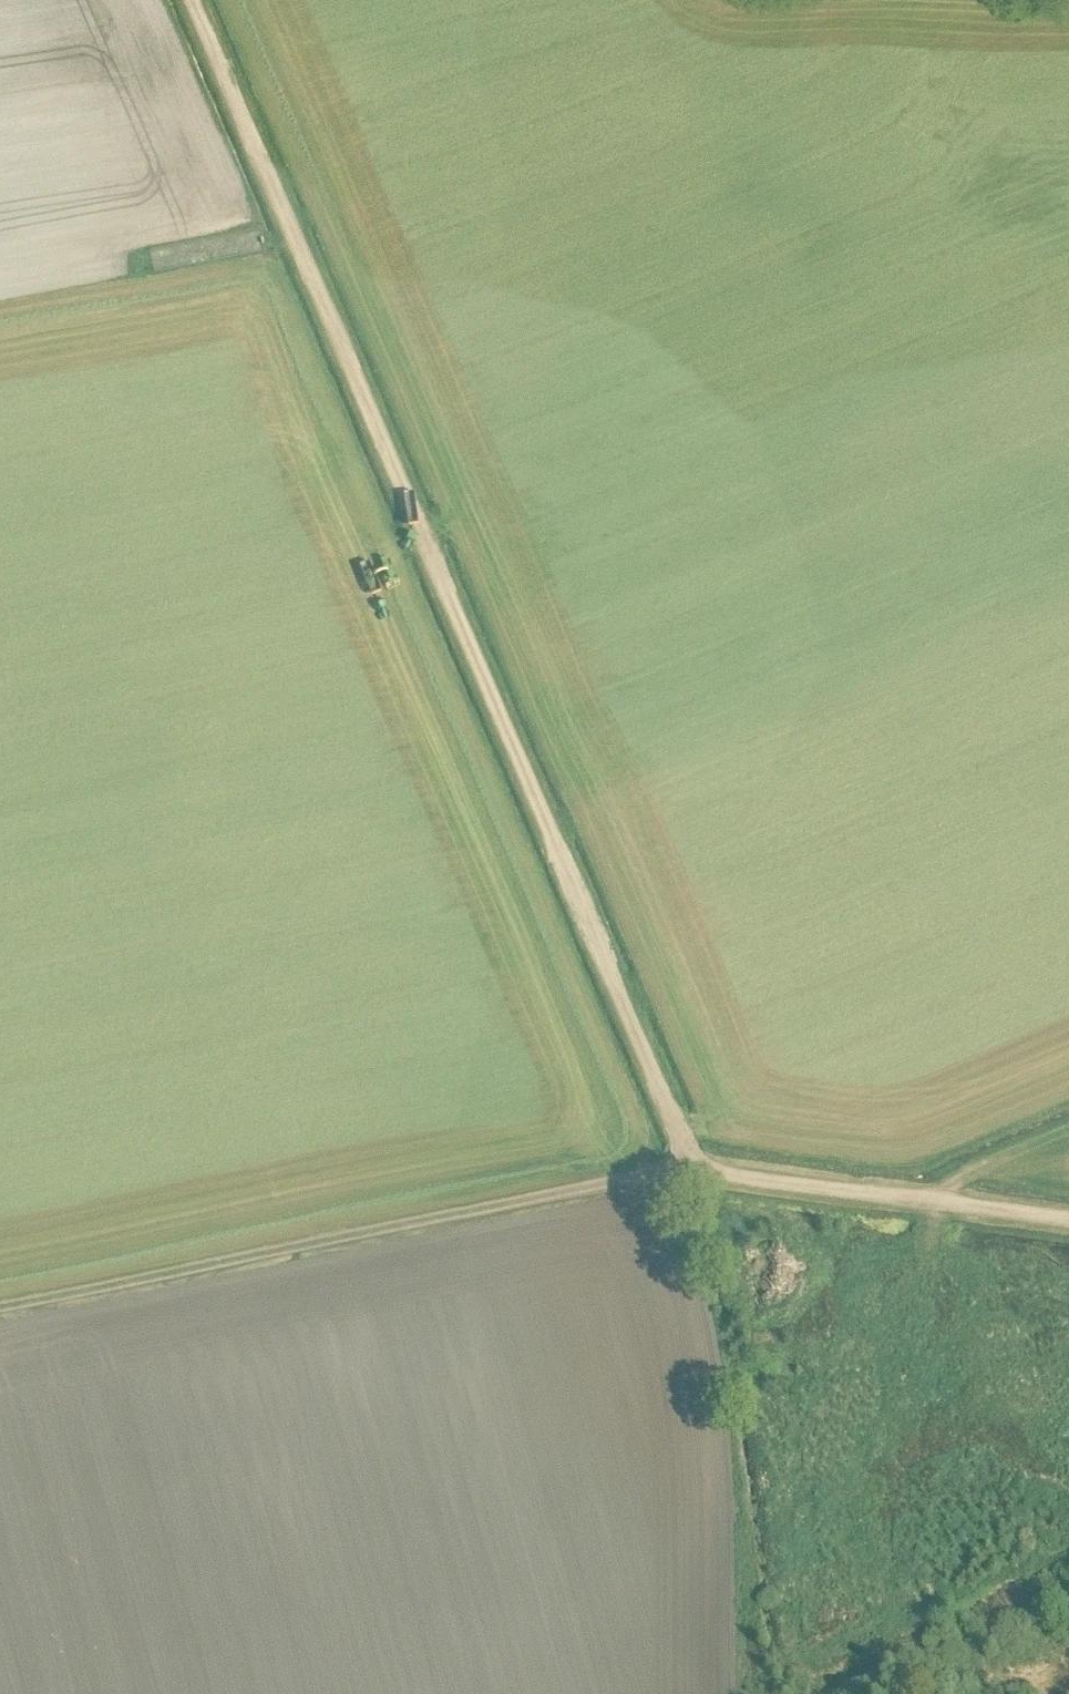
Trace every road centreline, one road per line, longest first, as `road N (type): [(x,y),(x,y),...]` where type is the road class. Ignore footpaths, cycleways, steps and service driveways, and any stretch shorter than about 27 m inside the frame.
road 1 (track): [(193,0),(692,1155),(721,1175),(1068,1221)]
road 2 (track): [(1068,1129),(964,1172),(931,1202)]

